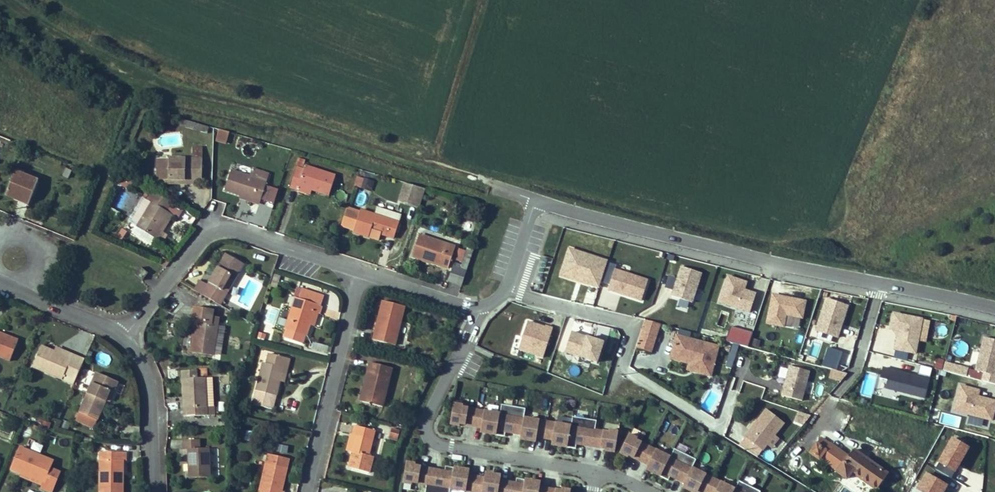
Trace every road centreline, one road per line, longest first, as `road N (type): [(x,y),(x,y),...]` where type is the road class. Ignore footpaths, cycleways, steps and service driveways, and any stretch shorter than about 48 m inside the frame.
road 1 (track): [(538,201),(192,78),(59,26),(20,0)]
road 2 (unclassified): [(994,313),(538,201)]
road 3 (residential): [(480,309),(422,437),(598,474)]
road 4 (residential): [(361,271),(210,220),(118,331)]
road 5 (residential): [(303,491),(361,271)]
road 6 (track): [(428,162),(476,0)]
road 7 (residential): [(619,365),(628,325),(506,289)]
road 8 (residential): [(118,331),(143,367),(148,491)]
road 9 (residential): [(0,282),(118,331)]
road 10 (residential): [(480,309),(361,271)]

